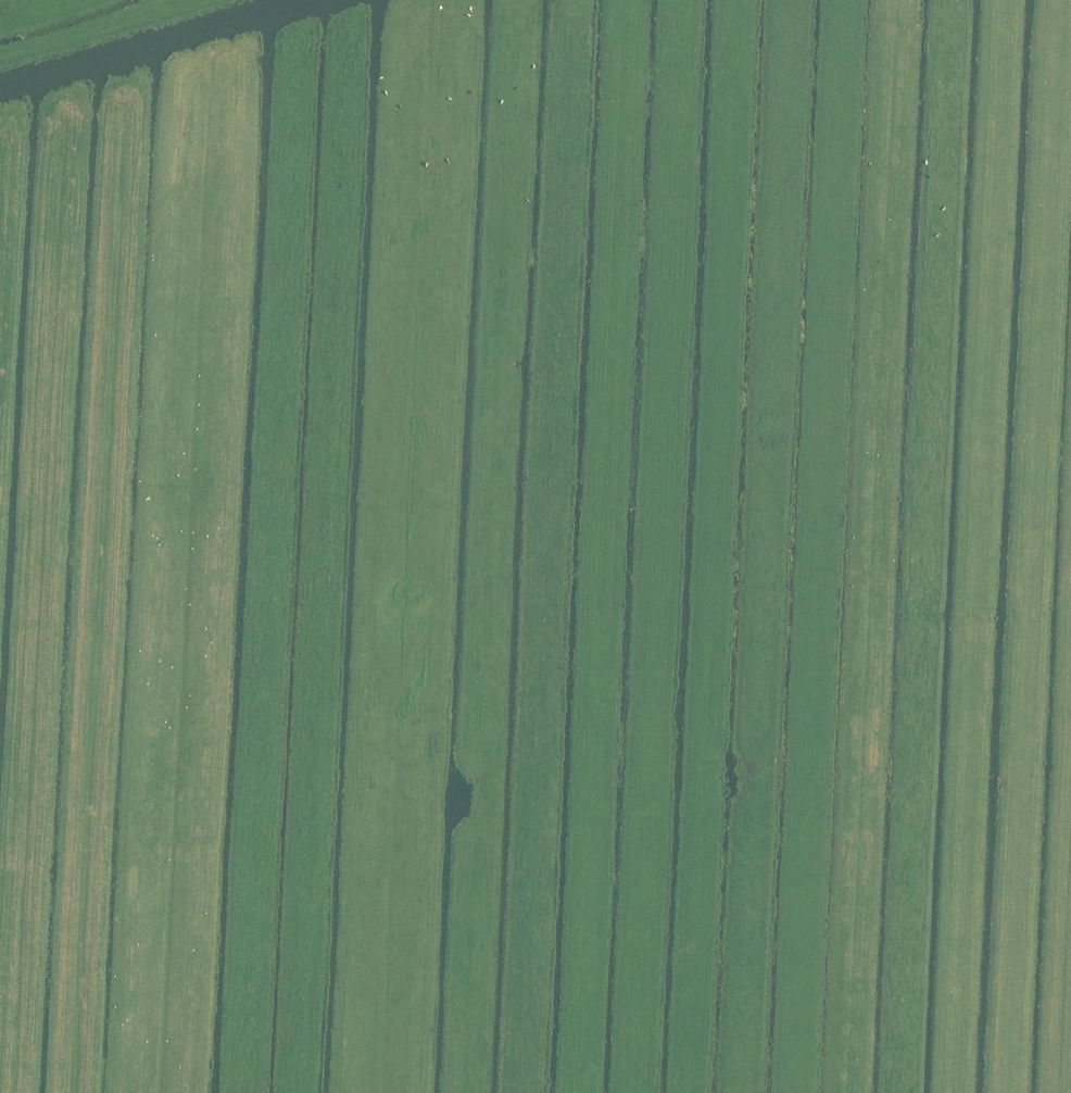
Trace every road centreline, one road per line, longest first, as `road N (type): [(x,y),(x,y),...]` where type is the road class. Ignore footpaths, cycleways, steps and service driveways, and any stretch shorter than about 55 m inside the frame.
road 1 (track): [(0,61),(209,0)]

